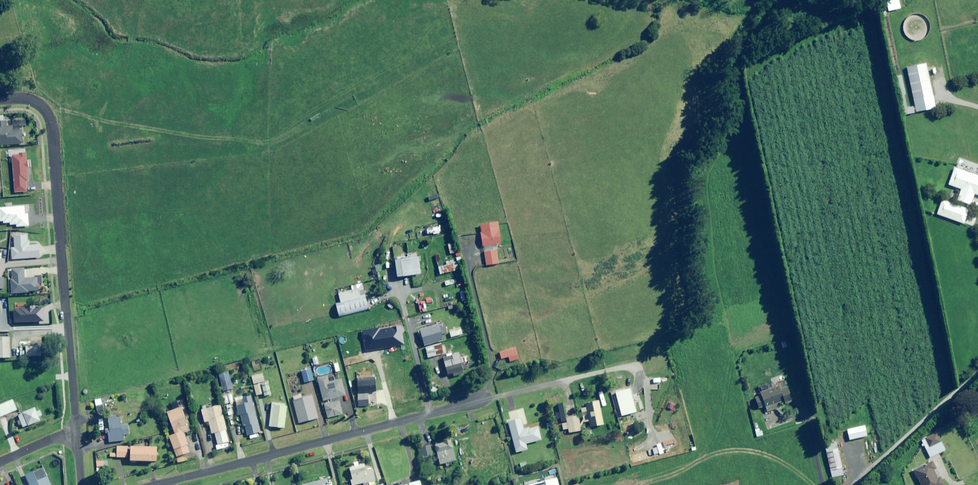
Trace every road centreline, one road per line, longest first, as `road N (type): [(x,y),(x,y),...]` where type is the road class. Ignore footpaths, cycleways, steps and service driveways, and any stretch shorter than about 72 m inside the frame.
road 1 (residential): [(156,484),(478,401)]
road 2 (residential): [(77,435),(53,131),(42,107)]

